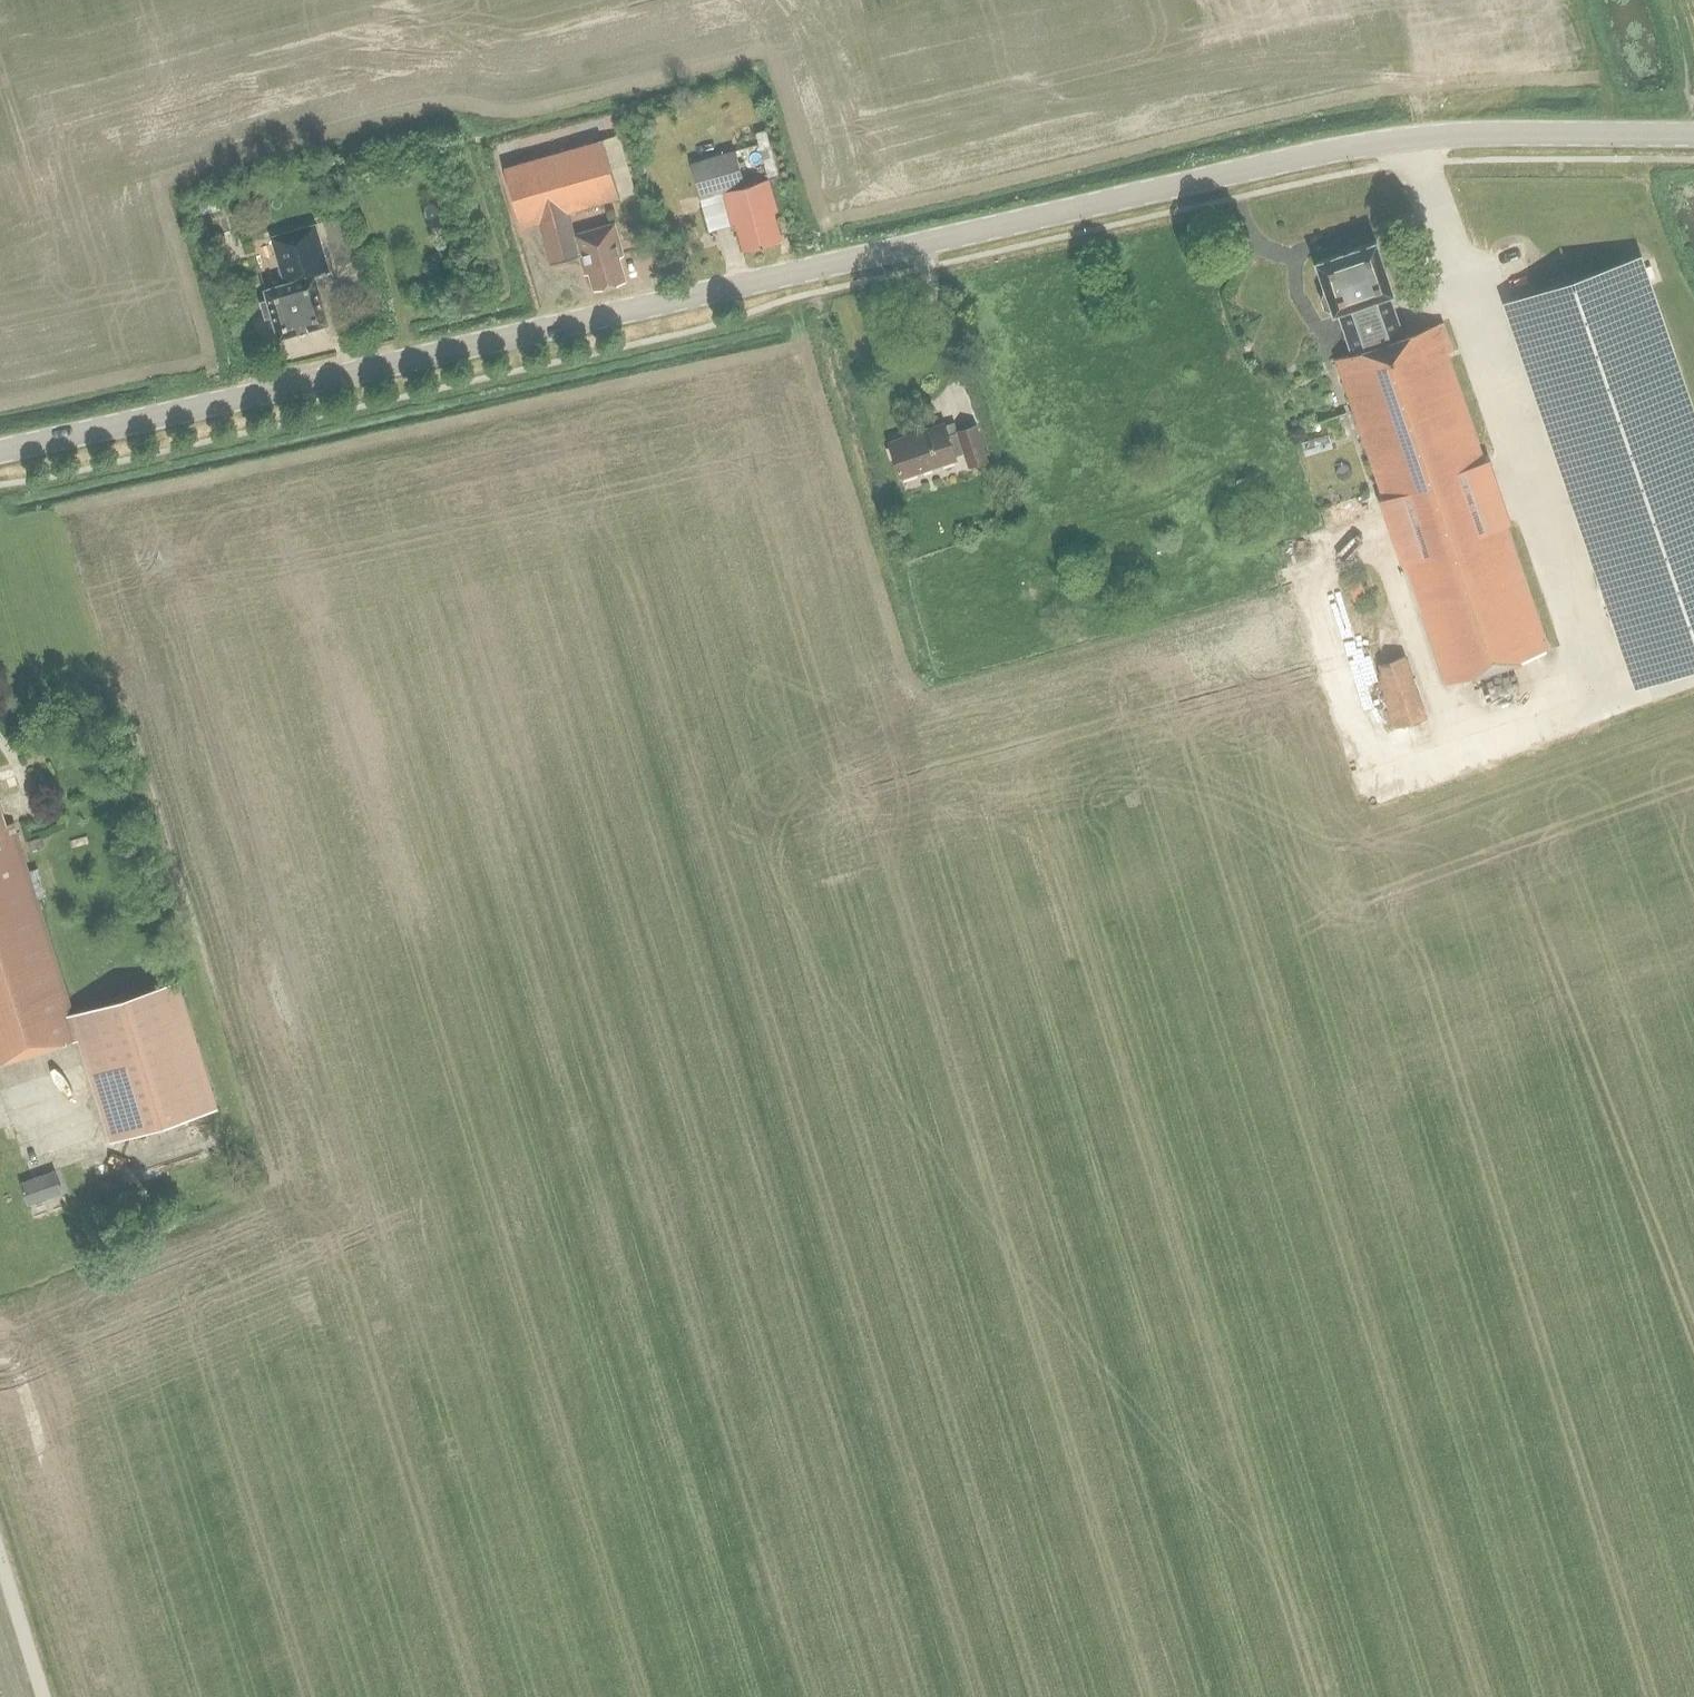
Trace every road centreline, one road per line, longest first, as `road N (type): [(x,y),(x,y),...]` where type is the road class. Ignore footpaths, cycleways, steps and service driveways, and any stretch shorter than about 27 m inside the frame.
road 1 (secondary): [(0,451),(1294,159),(1416,140),(1693,135)]
road 2 (unclassified): [(45,1696),(0,1551)]

